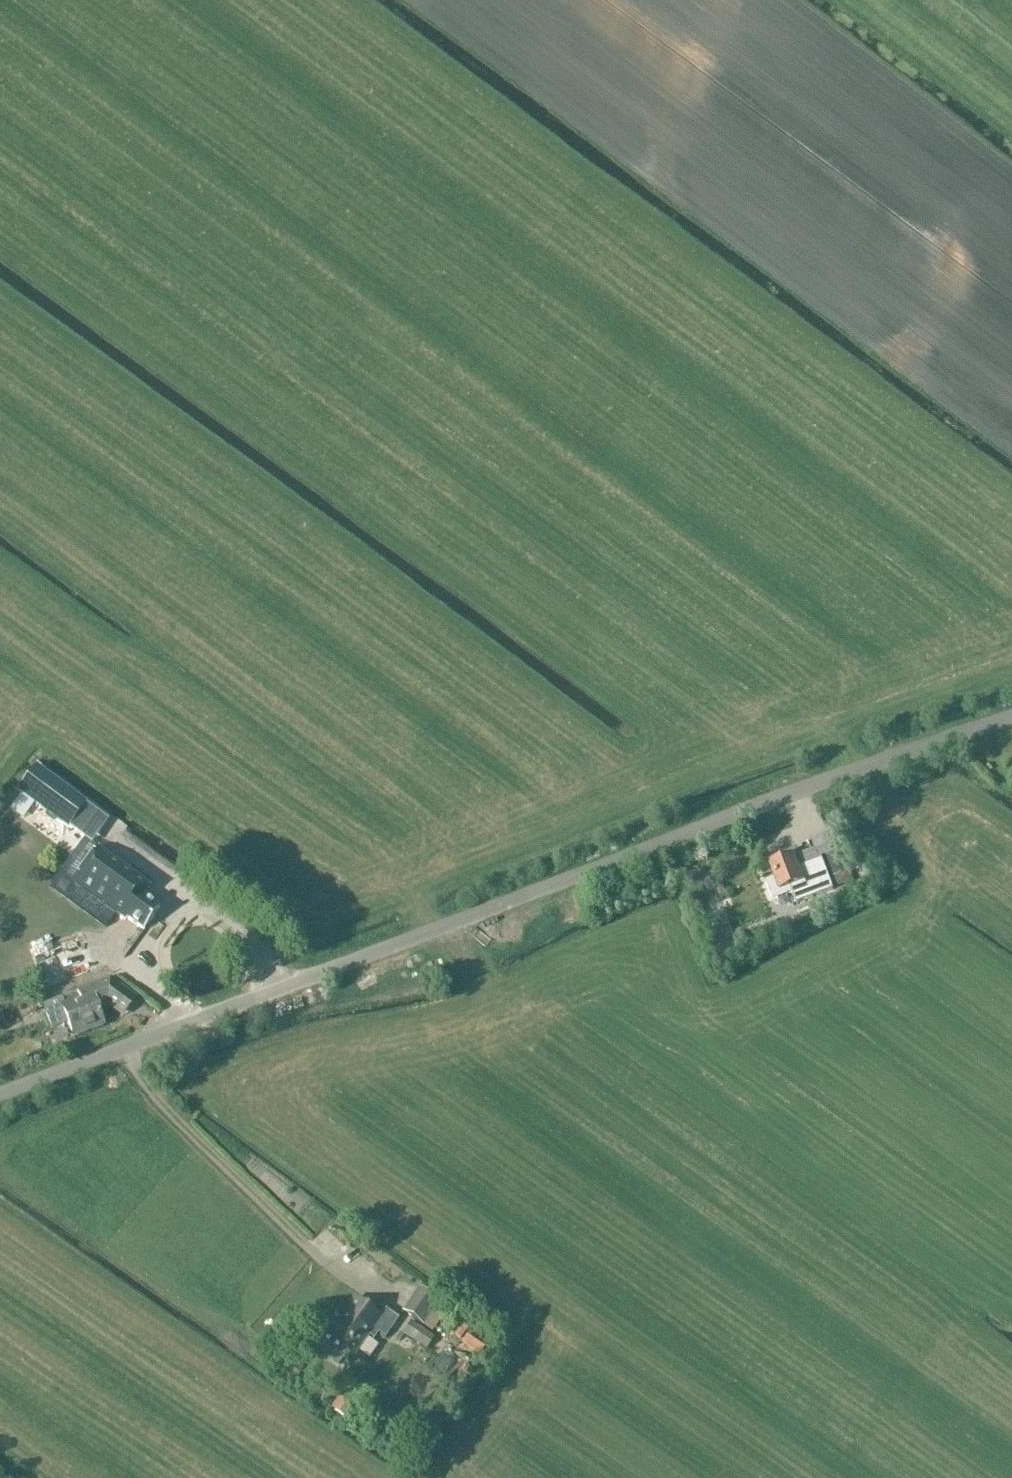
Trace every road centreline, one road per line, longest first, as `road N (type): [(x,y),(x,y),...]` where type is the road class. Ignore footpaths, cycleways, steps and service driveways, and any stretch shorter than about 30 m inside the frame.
road 1 (unclassified): [(0,1098),(1011,712)]

